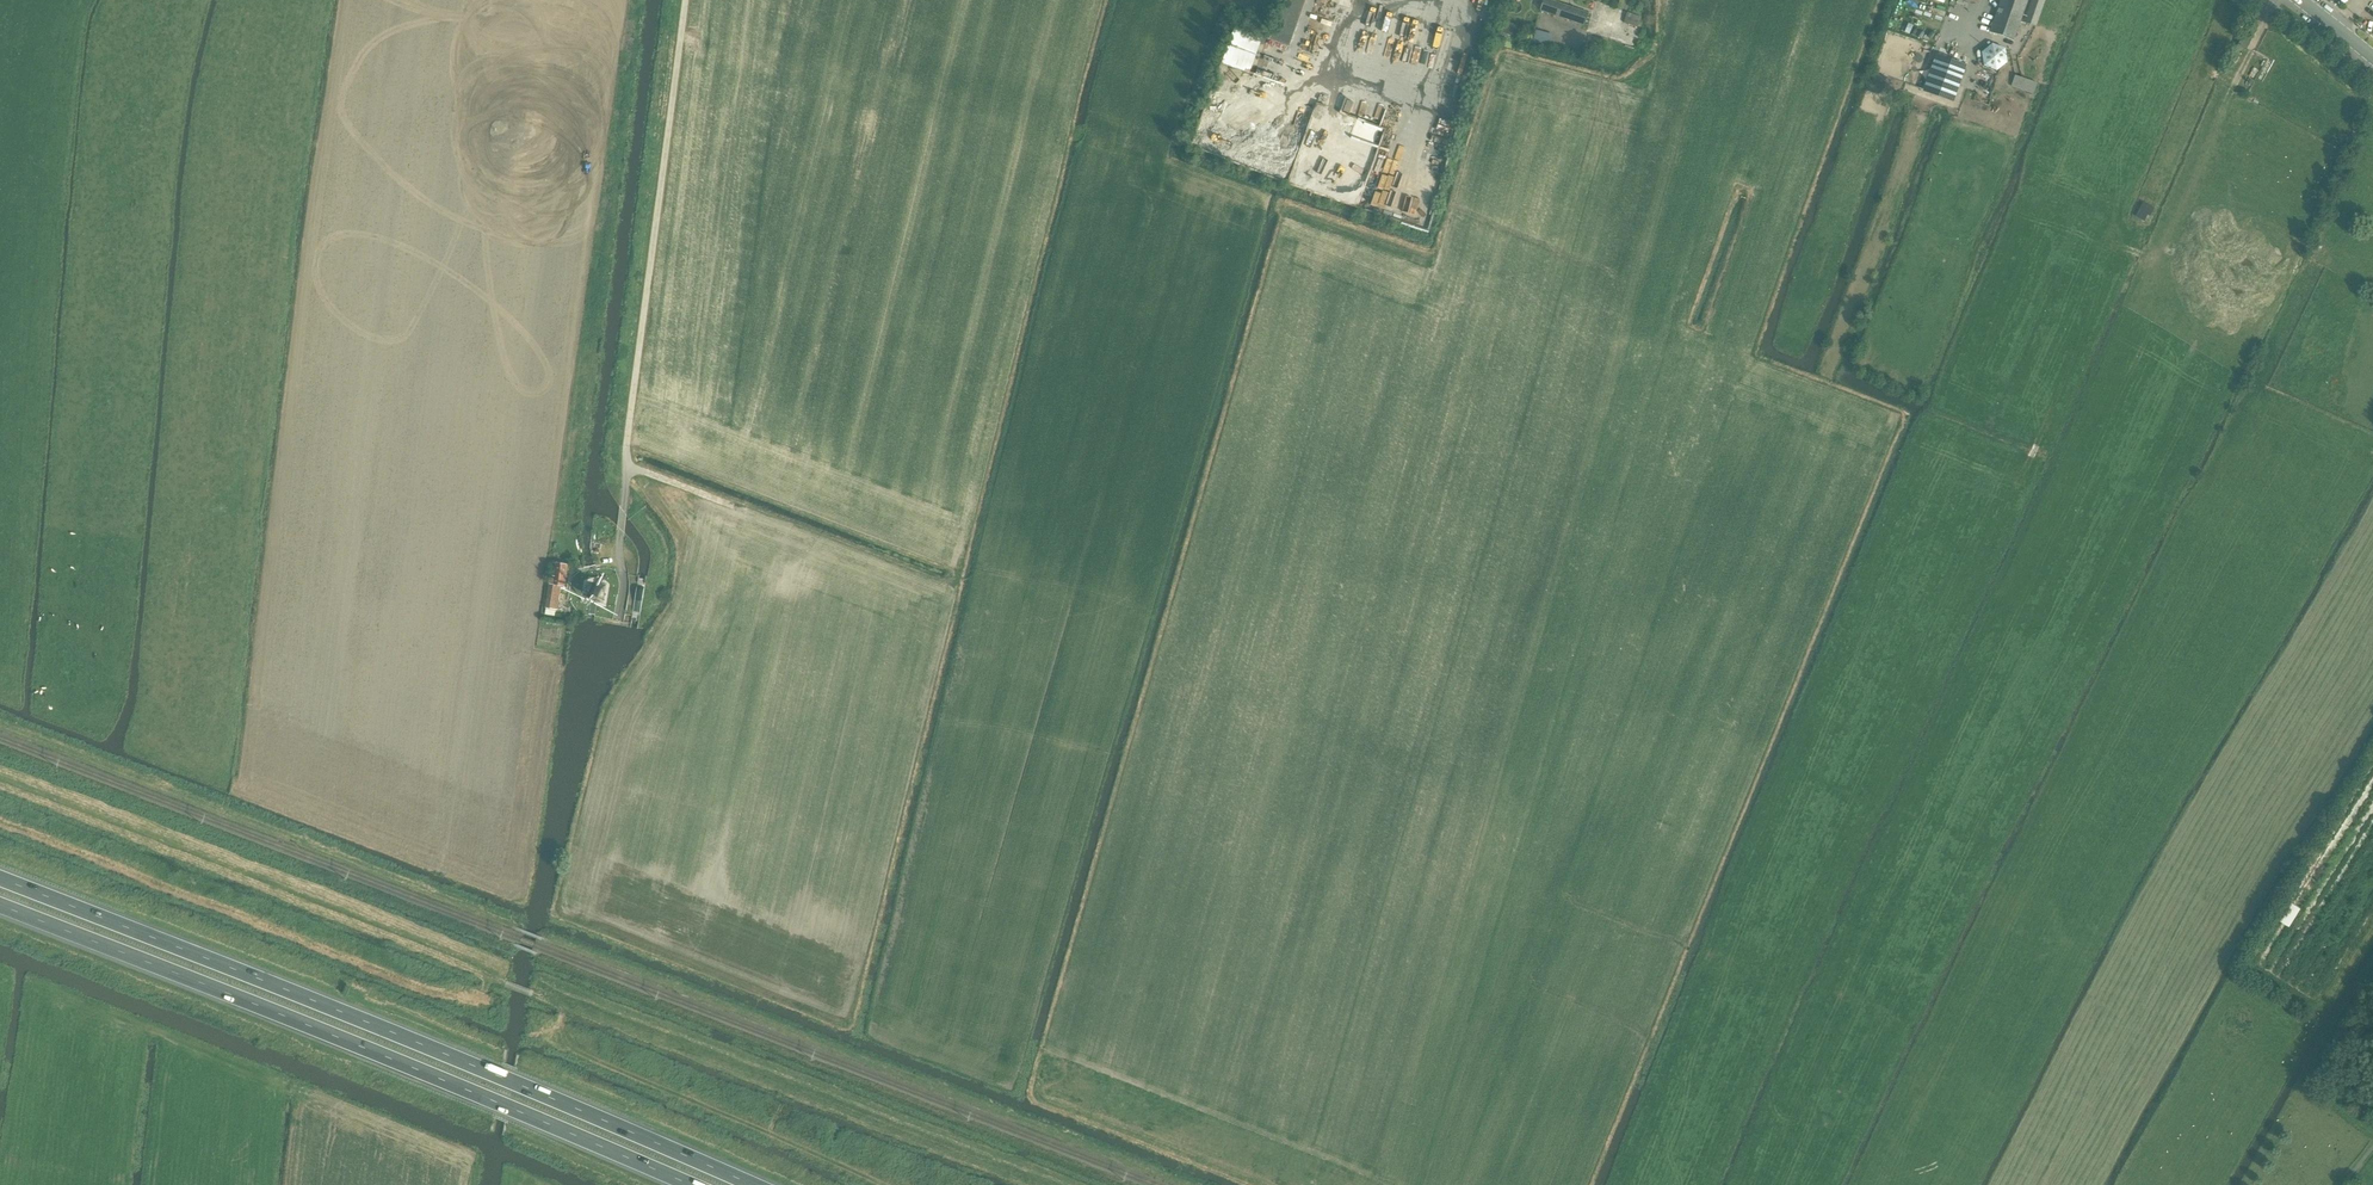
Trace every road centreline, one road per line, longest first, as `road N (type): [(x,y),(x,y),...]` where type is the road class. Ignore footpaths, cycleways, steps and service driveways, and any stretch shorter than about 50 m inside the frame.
road 1 (trunk): [(754,1184),(0,878)]
road 2 (track): [(1430,262),(1070,131),(681,38)]
road 3 (trunk): [(0,904),(689,1184)]
road 4 (track): [(620,620),(627,446),(686,0)]
road 5 (track): [(532,994),(564,1007),(563,1032),(581,1049),(884,1184)]

